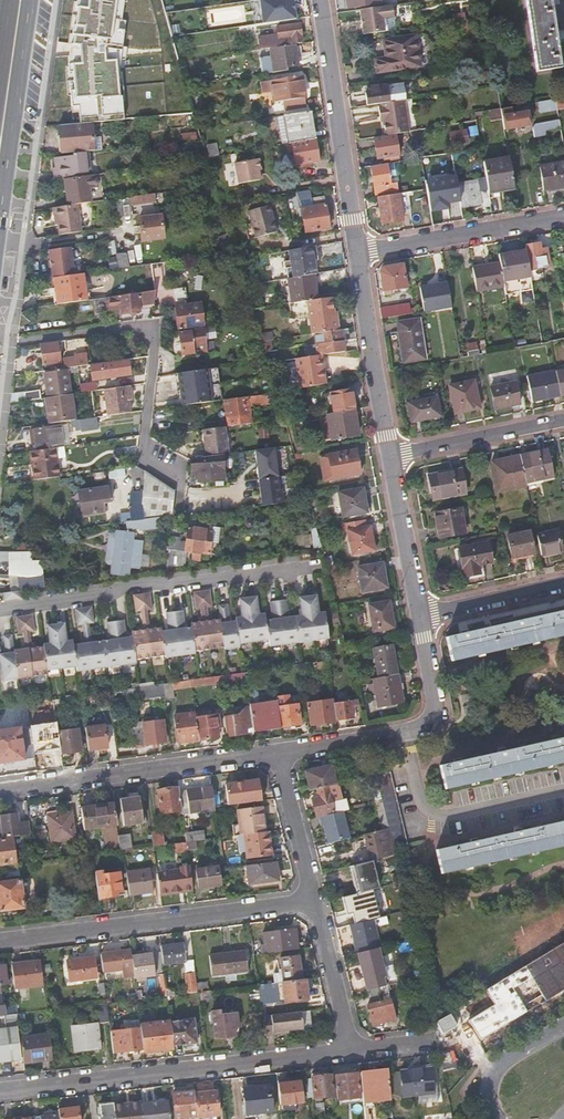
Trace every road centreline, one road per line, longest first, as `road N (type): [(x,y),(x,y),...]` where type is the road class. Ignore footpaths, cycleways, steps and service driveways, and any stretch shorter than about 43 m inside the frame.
road 1 (residential): [(353,1050),(0,1090)]
road 2 (residential): [(314,898),(0,940)]
road 3 (residential): [(310,566),(170,587),(151,582),(99,598),(0,610)]
road 4 (residential): [(276,754),(0,790)]
road 5 (residential): [(318,0),(353,252)]
road 6 (unclassified): [(401,728),(424,811),(442,816),(563,789)]
road 7 (residential): [(353,252),(563,216)]
road 8 (residential): [(353,252),(386,456)]
road 9 (residential): [(563,420),(386,456)]
road 10 (residential): [(386,456),(416,613)]
road 11 (residential): [(314,898),(353,1050)]
road 12 (residential): [(416,613),(563,582)]
road 13 (residential): [(276,754),(314,898)]
road 14 (residential): [(416,613),(432,701),(428,721),(401,728)]
road 15 (primary): [(3,133),(22,0)]
road 16 (tertiary): [(563,1027),(496,1073),(491,1099),(498,1118)]
road 17 (residential): [(401,728),(276,754)]

